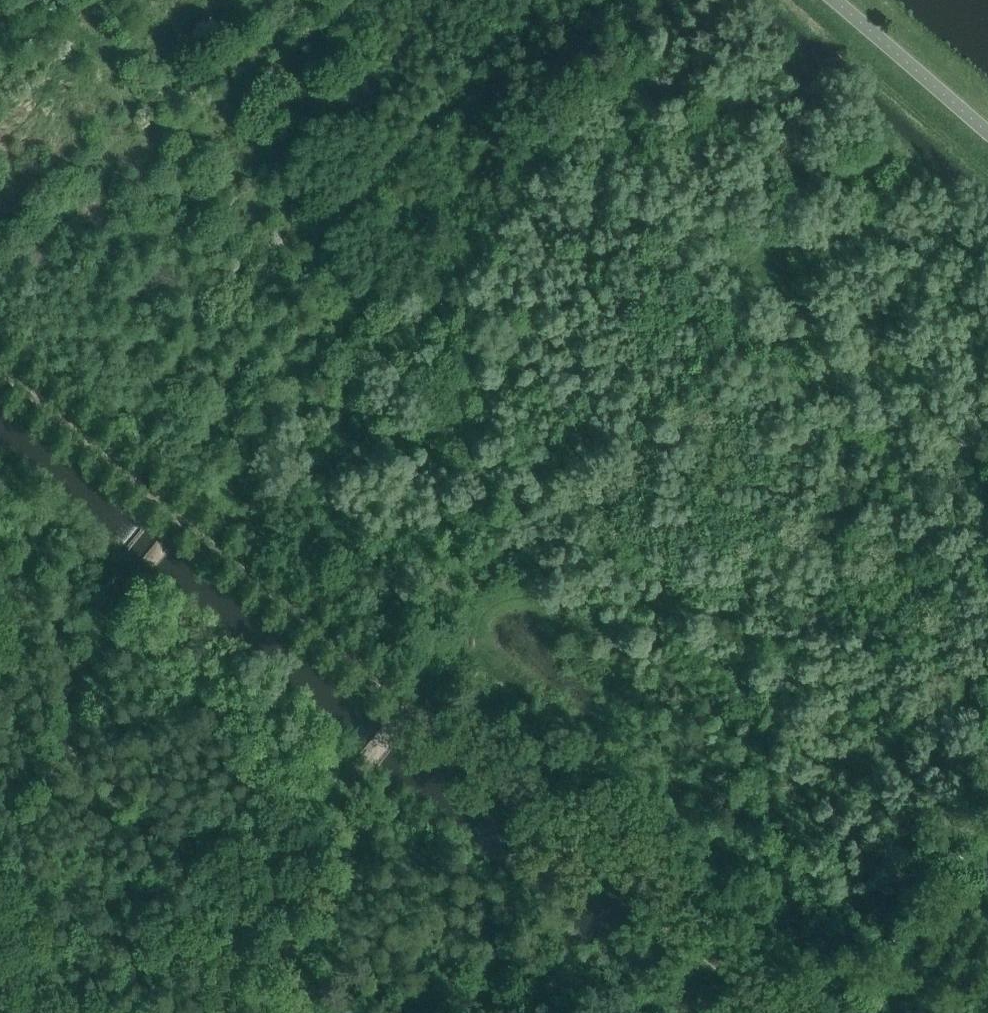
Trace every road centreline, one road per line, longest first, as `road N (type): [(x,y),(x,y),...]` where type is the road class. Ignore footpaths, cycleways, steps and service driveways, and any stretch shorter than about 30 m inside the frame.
road 1 (track): [(417,709),(0,369)]
road 2 (track): [(417,709),(784,1012)]
road 3 (track): [(254,1012),(361,774),(417,709)]

